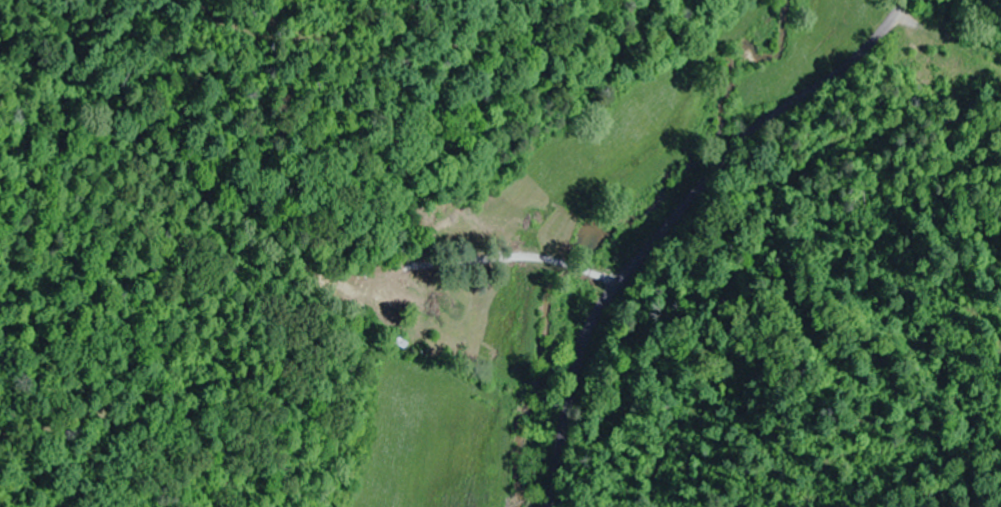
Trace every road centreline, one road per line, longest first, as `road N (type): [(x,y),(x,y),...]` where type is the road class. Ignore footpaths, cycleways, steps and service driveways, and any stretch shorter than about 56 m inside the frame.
road 1 (residential): [(544,506),(573,367),(605,293),(712,169),(857,57),(902,0)]

